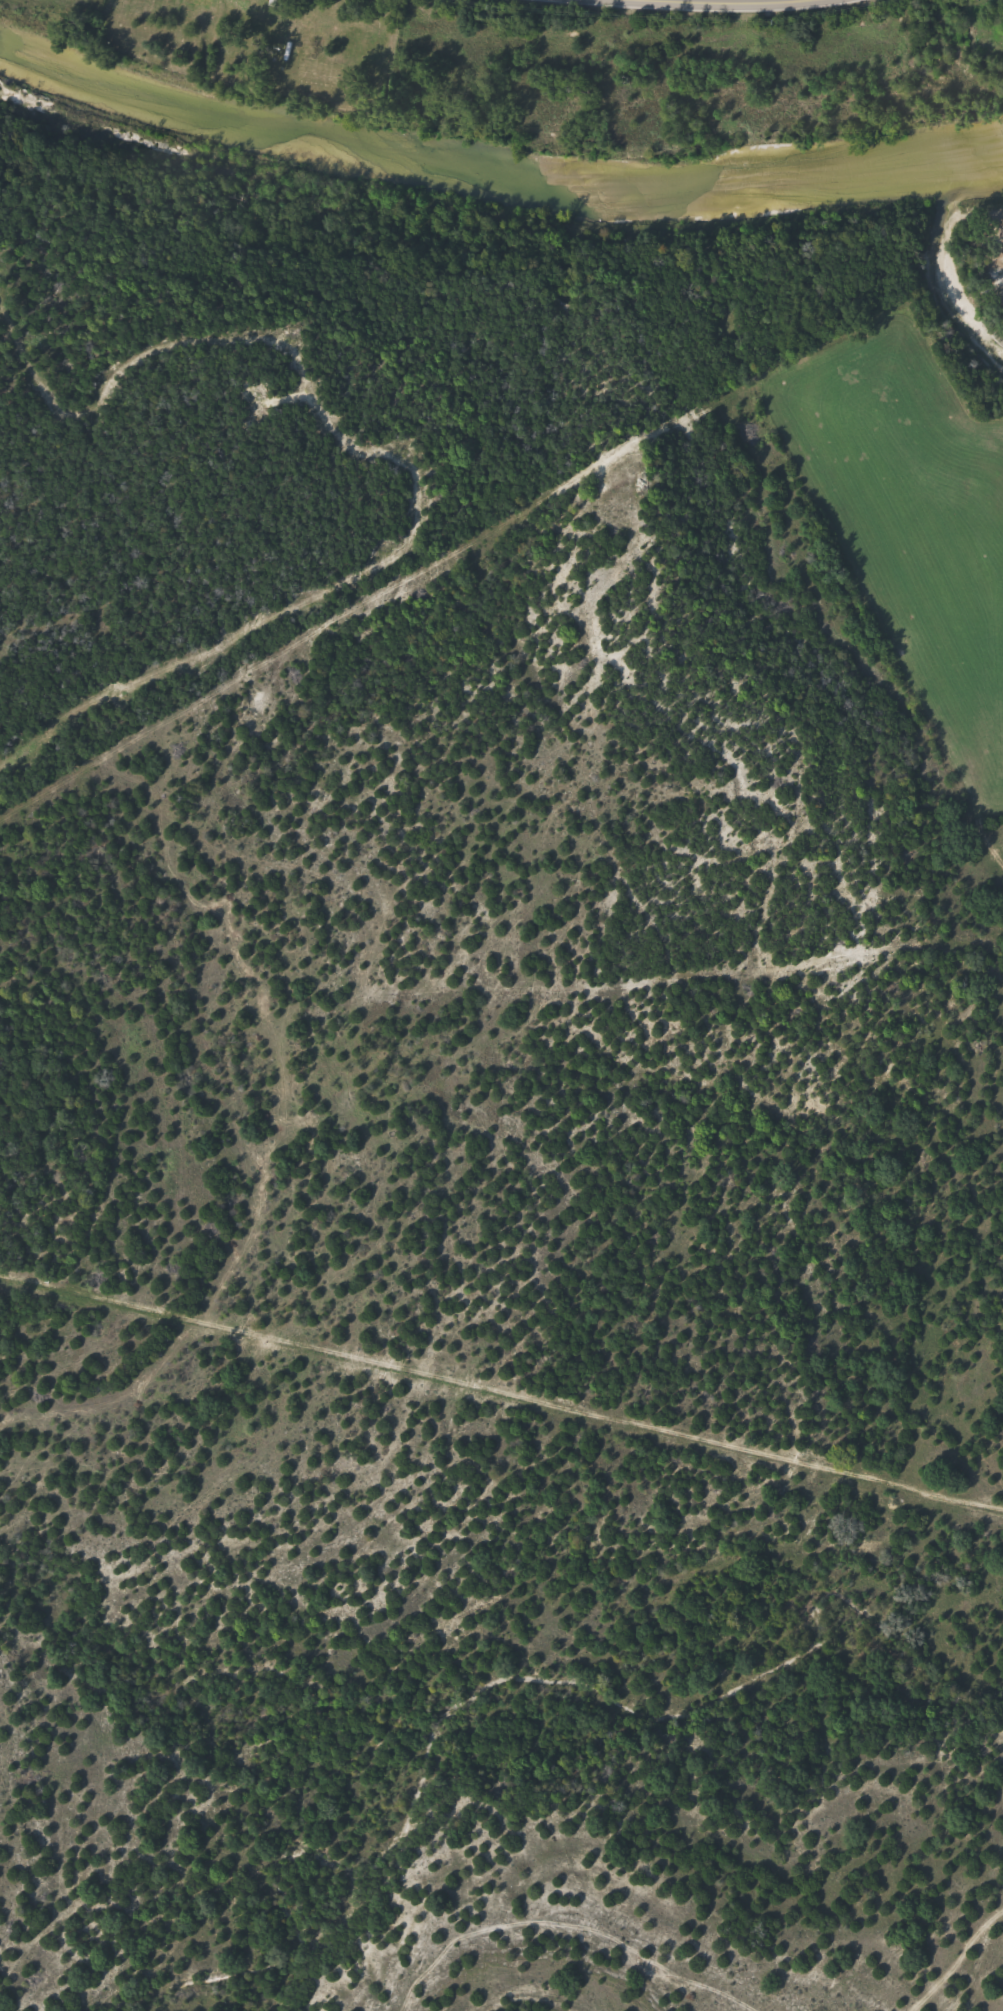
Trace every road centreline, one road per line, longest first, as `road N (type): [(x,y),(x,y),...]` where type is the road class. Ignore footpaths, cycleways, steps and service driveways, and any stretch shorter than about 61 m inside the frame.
road 1 (secondary): [(825,0),(636,0)]

